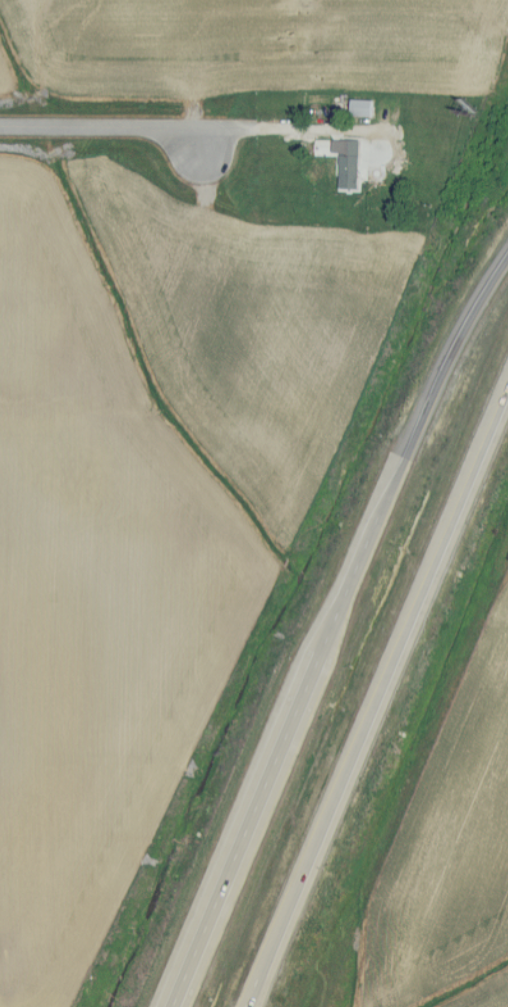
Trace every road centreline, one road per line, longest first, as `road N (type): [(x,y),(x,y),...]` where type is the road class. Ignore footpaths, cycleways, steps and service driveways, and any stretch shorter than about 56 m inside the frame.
road 1 (primary): [(266,965),(507,386)]
road 2 (primary): [(355,564),(176,1006)]
road 3 (primary): [(507,255),(439,373),(355,564)]
road 4 (residential): [(211,127),(0,125)]

